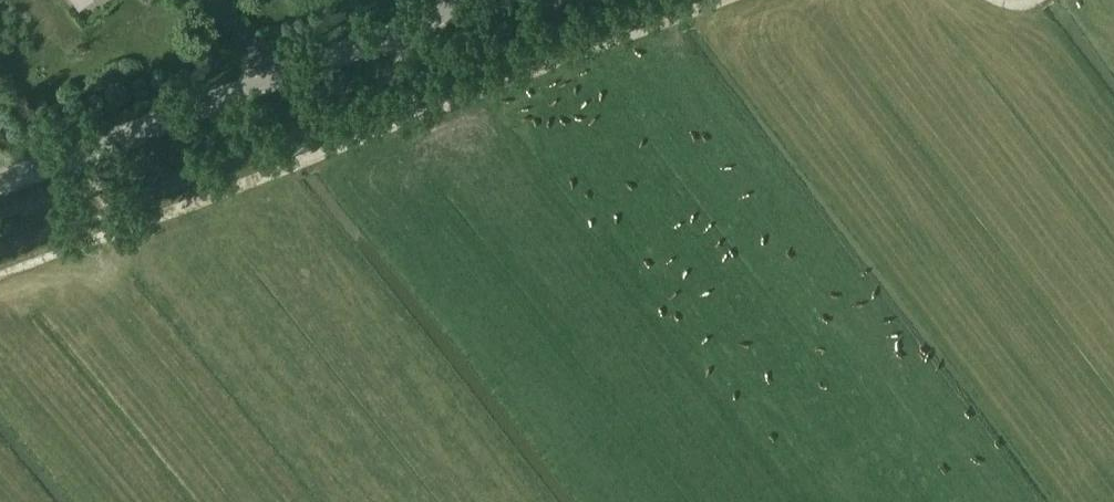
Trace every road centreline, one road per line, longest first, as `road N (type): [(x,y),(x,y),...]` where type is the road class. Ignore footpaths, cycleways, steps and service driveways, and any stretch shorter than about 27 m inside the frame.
road 1 (track): [(724,0),(83,244)]
road 2 (unclassified): [(0,185),(481,0)]

